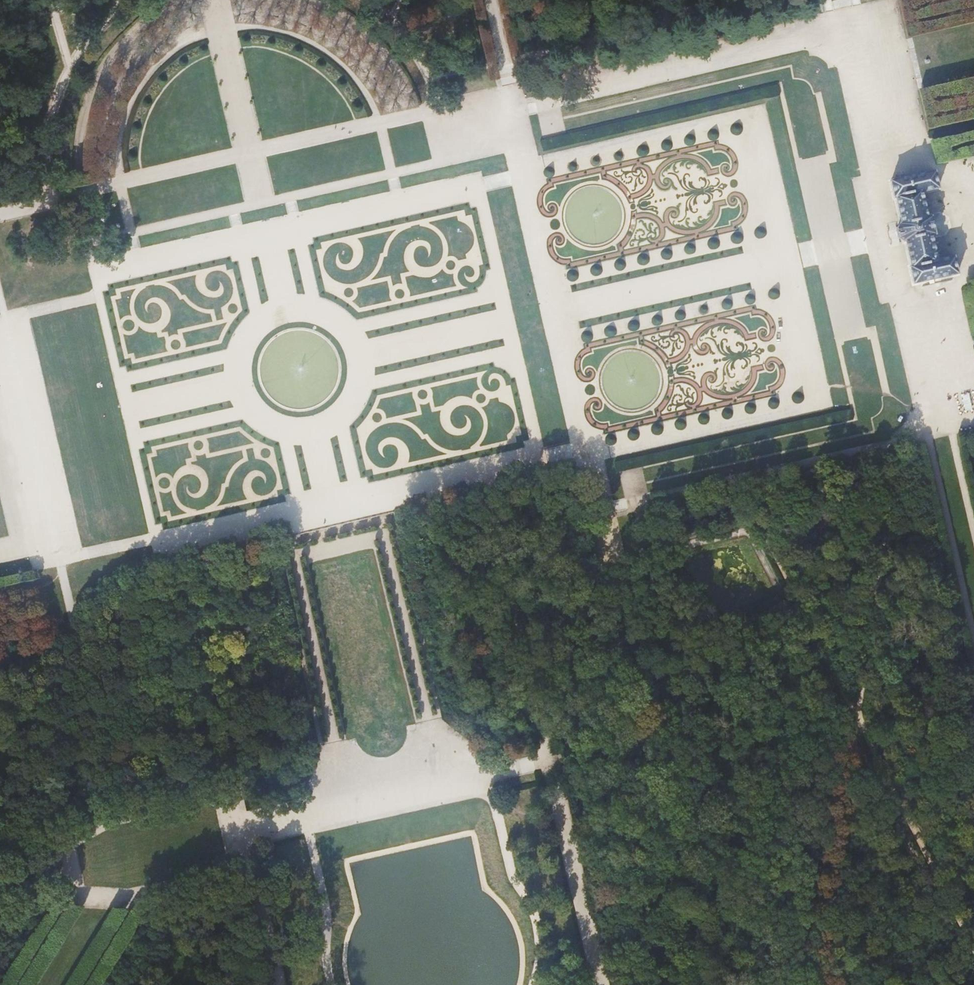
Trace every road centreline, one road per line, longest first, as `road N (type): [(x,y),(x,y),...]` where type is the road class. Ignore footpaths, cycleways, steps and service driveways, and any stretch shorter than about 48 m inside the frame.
road 1 (track): [(524,164),(762,110),(796,258),(829,403),(591,458)]
road 2 (track): [(345,805),(292,556),(383,536),(444,782)]
road 3 (track): [(0,216),(119,181),(508,96)]
road 4 (track): [(565,101),(844,29),(890,237)]
road 5 (track): [(849,754),(743,531),(630,556),(603,510)]
road 6 (track): [(138,263),(476,187)]
road 7 (track): [(276,984),(228,795),(121,818)]
road 8 (track): [(121,818),(66,837),(85,895),(140,906),(250,881)]
road 9 (track): [(894,445),(855,712)]
road 10 (track): [(238,828),(498,771)]
road 11 (track): [(55,561),(121,818)]
road 12 (track): [(261,203),(519,143)]
road 13 (track): [(855,712),(741,477)]
road 14 (track): [(965,984),(849,754)]
road 15 (track): [(973,933),(855,712)]
road 16 (track): [(796,258),(558,311)]
road 17 (track): [(849,754),(815,984)]
road 18 (track): [(558,311),(508,87)]
road 19 (track): [(52,544),(5,320)]
road 20 (track): [(50,201),(45,160),(54,104),(72,62),(121,0)]
road 21 (track): [(490,773),(513,879),(532,905),(539,934),(536,984)]
road 22 (track): [(306,813),(327,915),(328,984)]
road 23 (track): [(557,818),(595,984)]
road 24 (track): [(589,448),(558,311)]
road 25 (track): [(131,232),(261,203)]
road 26 (track): [(368,0),(408,41),(441,109)]

